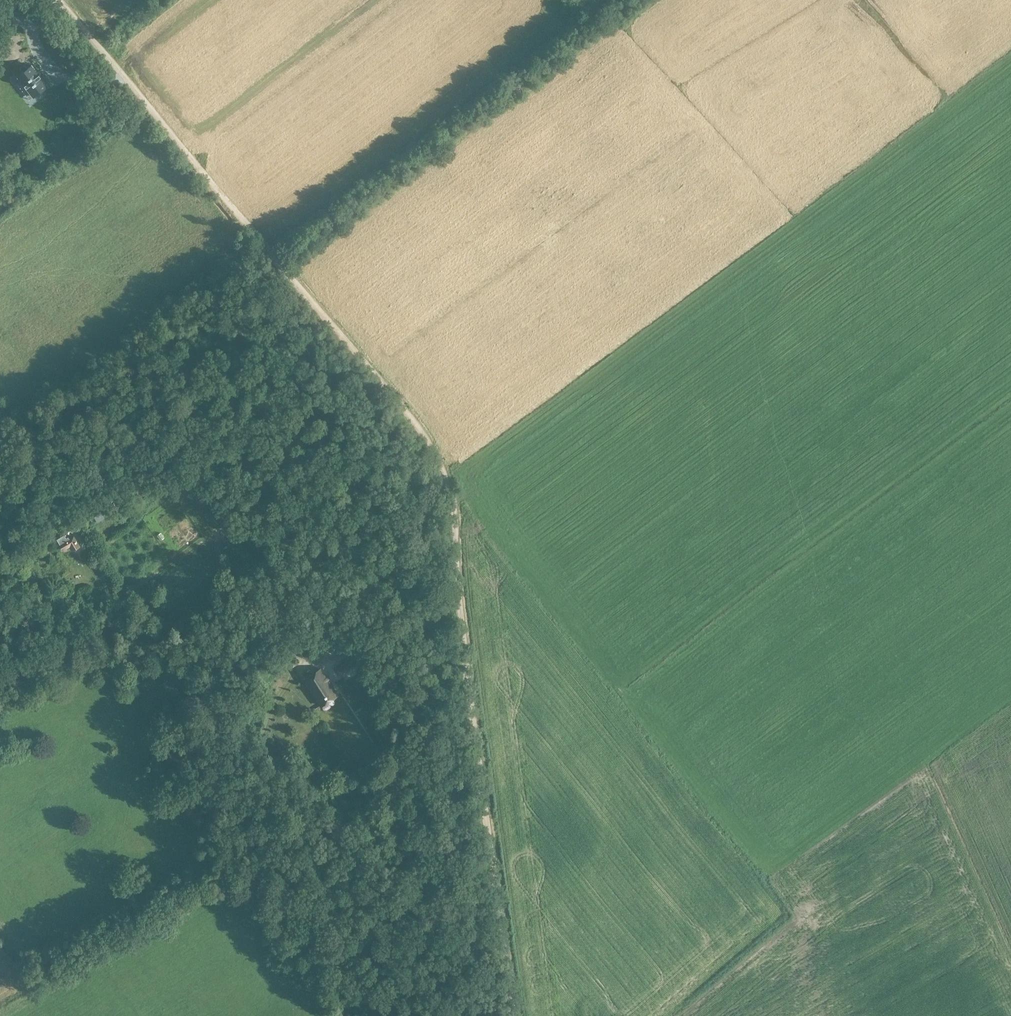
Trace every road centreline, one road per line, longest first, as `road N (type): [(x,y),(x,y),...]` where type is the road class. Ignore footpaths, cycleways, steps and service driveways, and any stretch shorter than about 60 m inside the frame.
road 1 (track): [(514,1015),(456,576),(454,500),(444,474),(403,407),(55,0)]
road 2 (track): [(391,1015),(319,938),(260,784),(260,748),(275,701),(310,664)]
road 3 (track): [(310,664),(226,575),(217,540),(204,538),(122,594),(99,590),(84,564)]
road 4 (track): [(279,947),(348,898),(456,911),(480,930)]

